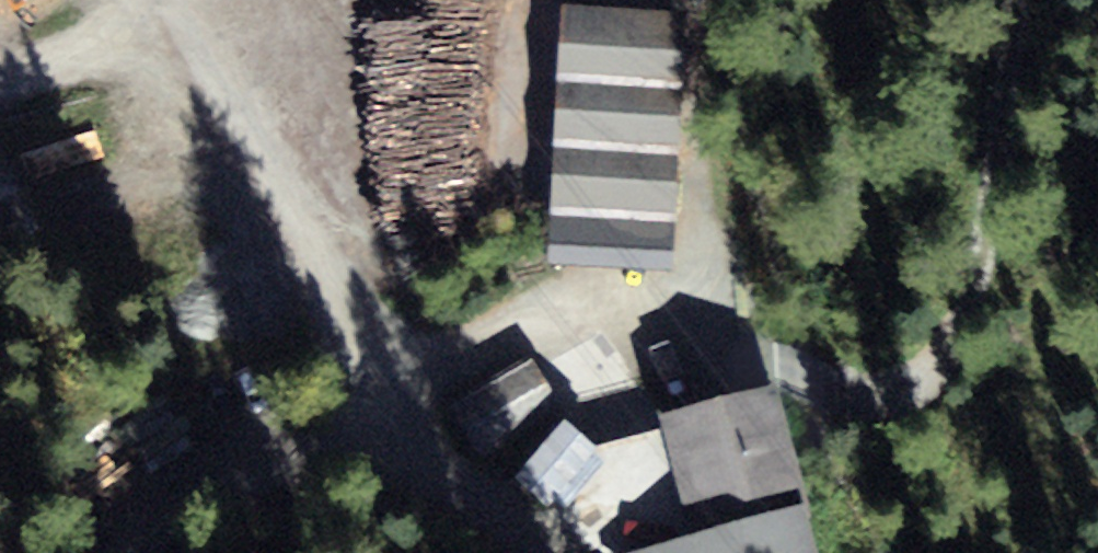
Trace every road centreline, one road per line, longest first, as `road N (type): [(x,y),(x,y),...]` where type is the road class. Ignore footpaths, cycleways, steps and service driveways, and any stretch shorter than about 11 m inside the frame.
road 1 (track): [(1018,0),(983,241),(943,365),(921,389),(888,400),(857,395),(723,333),(683,324),(389,348)]
road 2 (track): [(415,387),(701,244),(718,22)]
road 3 (track): [(389,348),(197,0)]
road 4 (track): [(146,552),(415,387)]
road 5 (track): [(619,543),(498,518),(415,387)]

